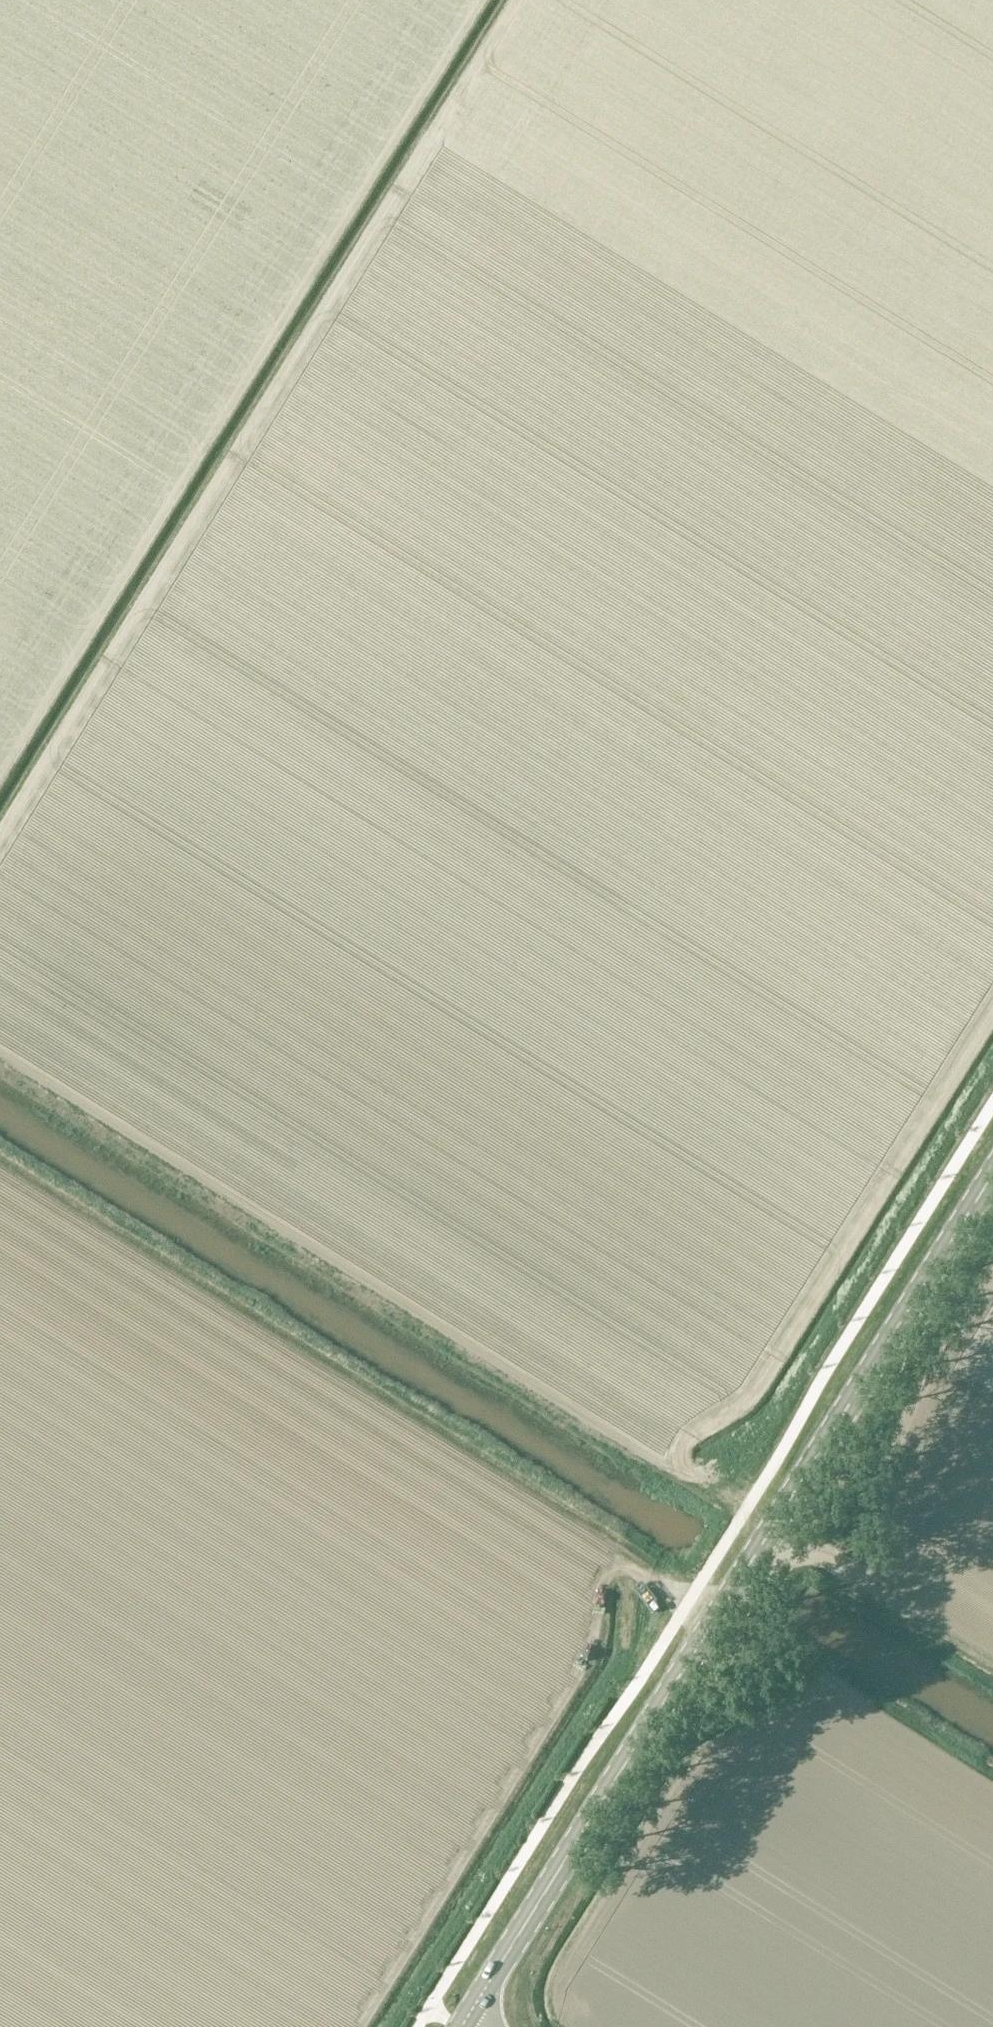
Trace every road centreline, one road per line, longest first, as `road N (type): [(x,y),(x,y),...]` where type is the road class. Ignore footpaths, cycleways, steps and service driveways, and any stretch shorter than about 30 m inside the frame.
road 1 (secondary): [(467,2020),(992,1174)]
road 2 (track): [(365,2026),(592,1664),(595,1599),(606,1572),(632,1564),(718,1617)]

